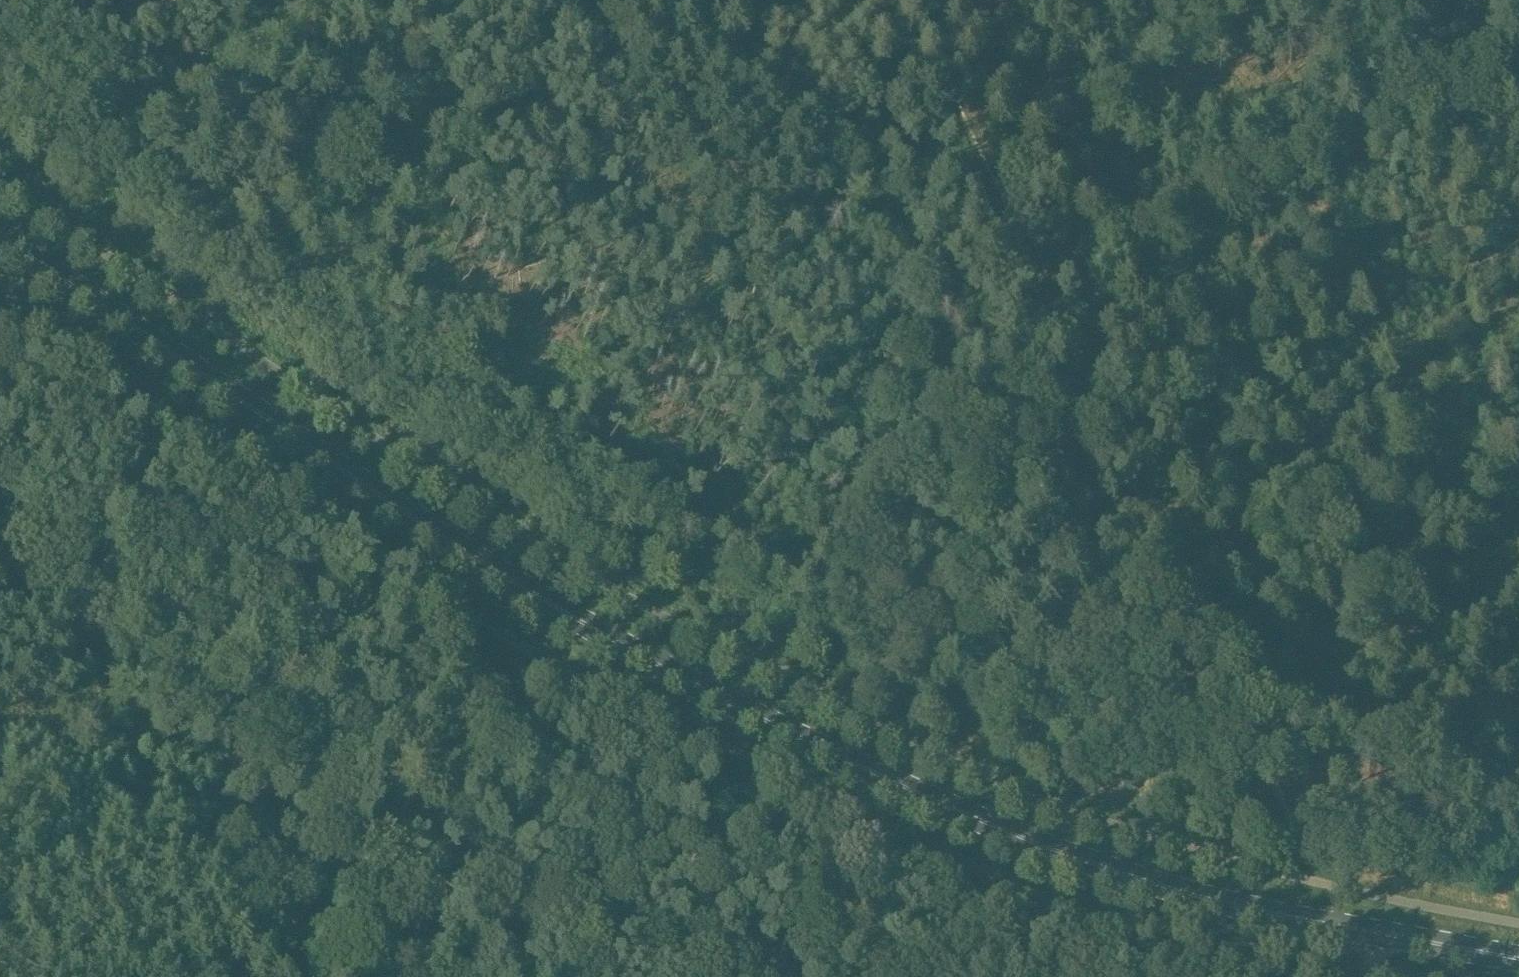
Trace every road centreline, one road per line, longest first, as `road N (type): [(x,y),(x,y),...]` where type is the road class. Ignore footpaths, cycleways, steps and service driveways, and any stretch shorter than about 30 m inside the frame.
road 1 (primary): [(1518,958),(1191,894),(1058,853),(776,730),(477,559),(0,238)]
road 2 (track): [(907,0),(1200,629),(1292,880),(1373,976)]
road 3 (track): [(1518,58),(1102,255),(1060,318)]

